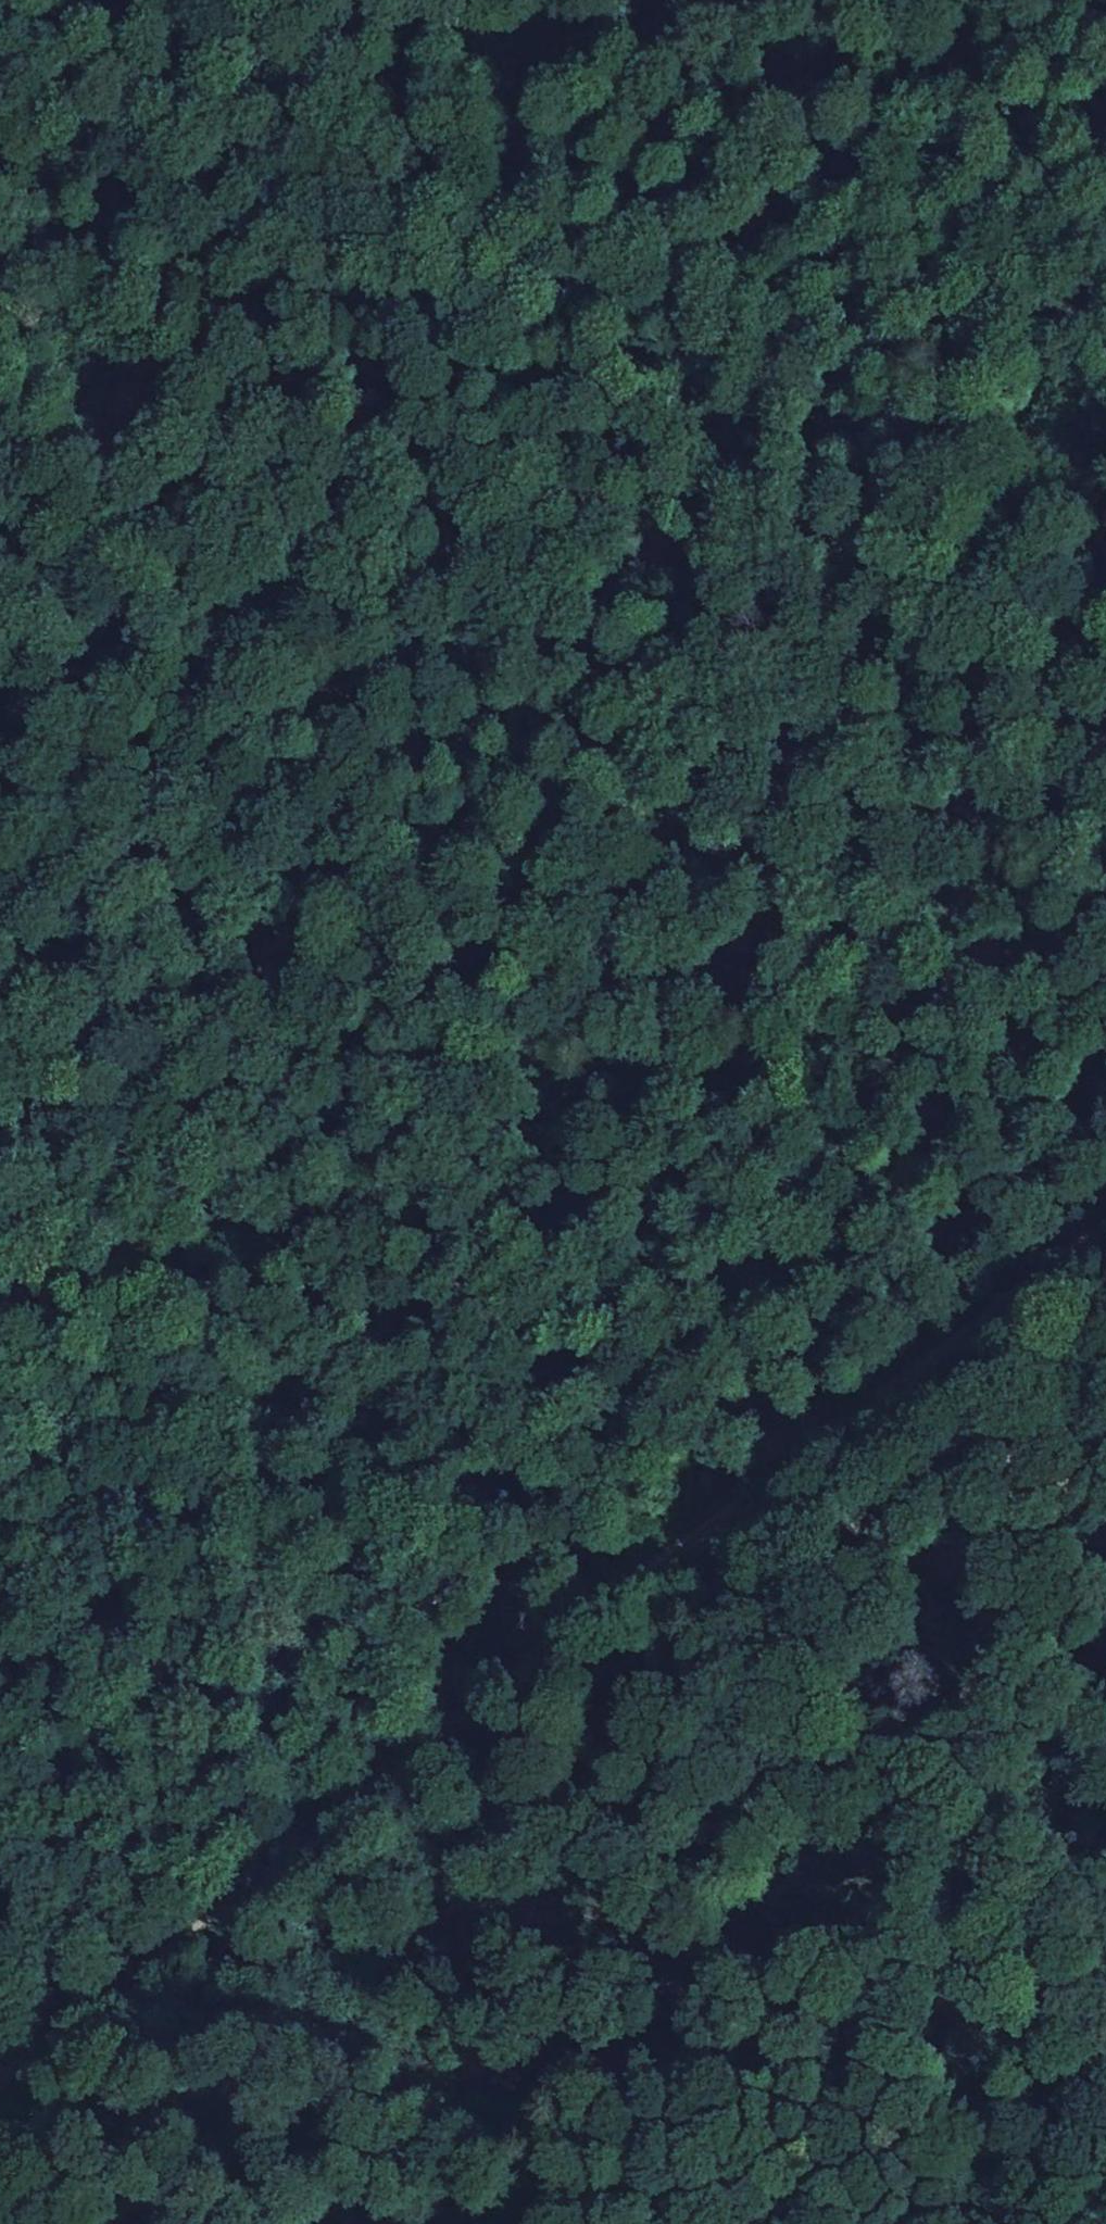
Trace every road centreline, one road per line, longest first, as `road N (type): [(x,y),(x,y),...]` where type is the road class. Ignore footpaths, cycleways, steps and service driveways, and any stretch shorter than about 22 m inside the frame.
road 1 (track): [(1105,1209),(469,1705)]
road 2 (track): [(469,1705),(0,2077)]

